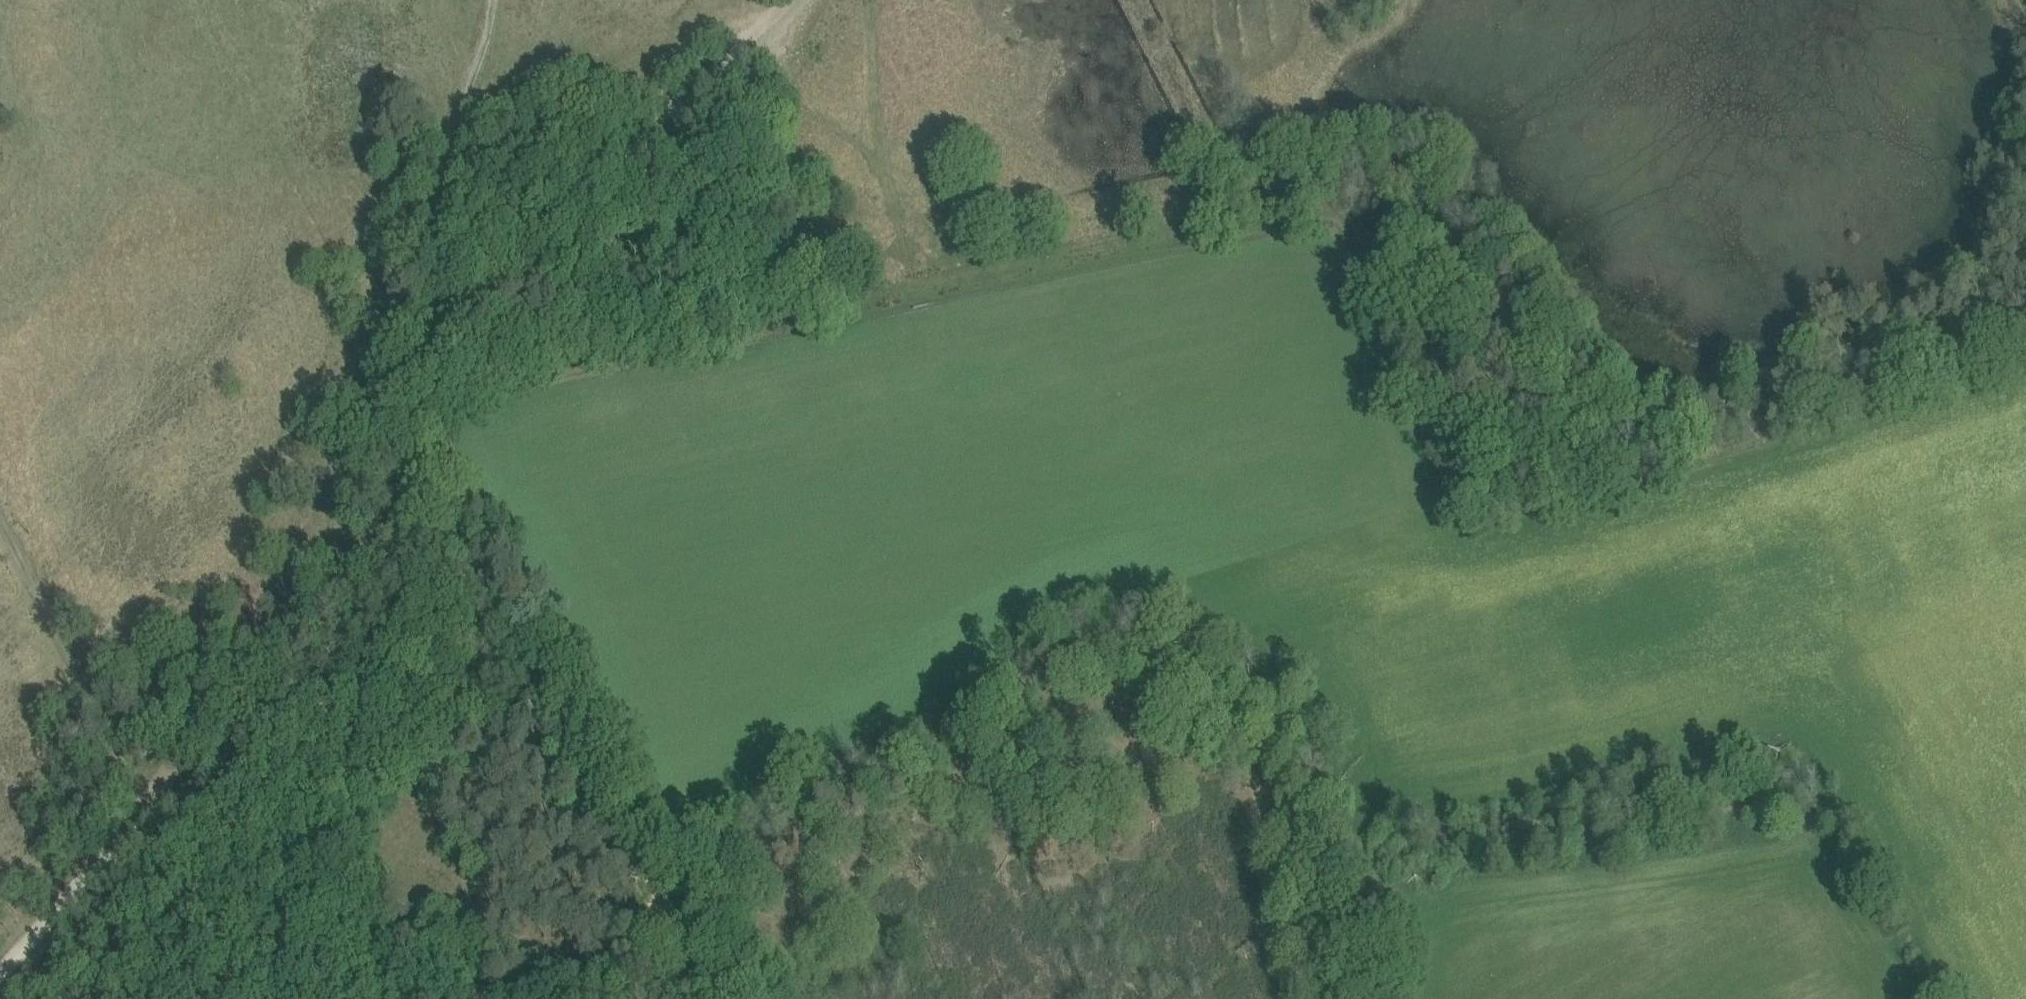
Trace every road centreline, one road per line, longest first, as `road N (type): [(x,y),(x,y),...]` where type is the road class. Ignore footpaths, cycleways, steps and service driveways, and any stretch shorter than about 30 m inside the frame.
road 1 (track): [(407,499),(376,558),(0,973)]
road 2 (track): [(785,0),(427,349)]
road 3 (track): [(0,522),(146,809)]

